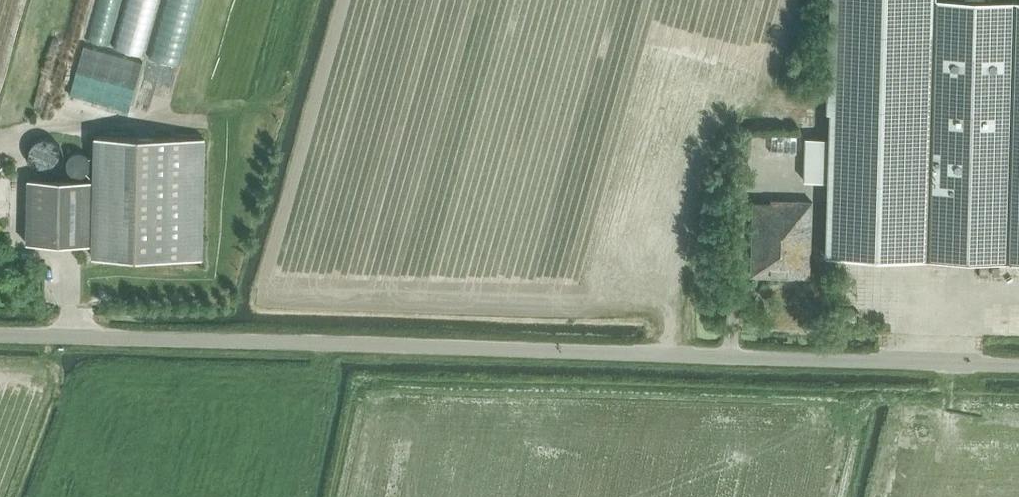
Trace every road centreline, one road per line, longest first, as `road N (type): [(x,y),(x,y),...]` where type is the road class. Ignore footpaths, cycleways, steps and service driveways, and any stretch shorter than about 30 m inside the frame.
road 1 (unclassified): [(0,340),(1018,366)]

